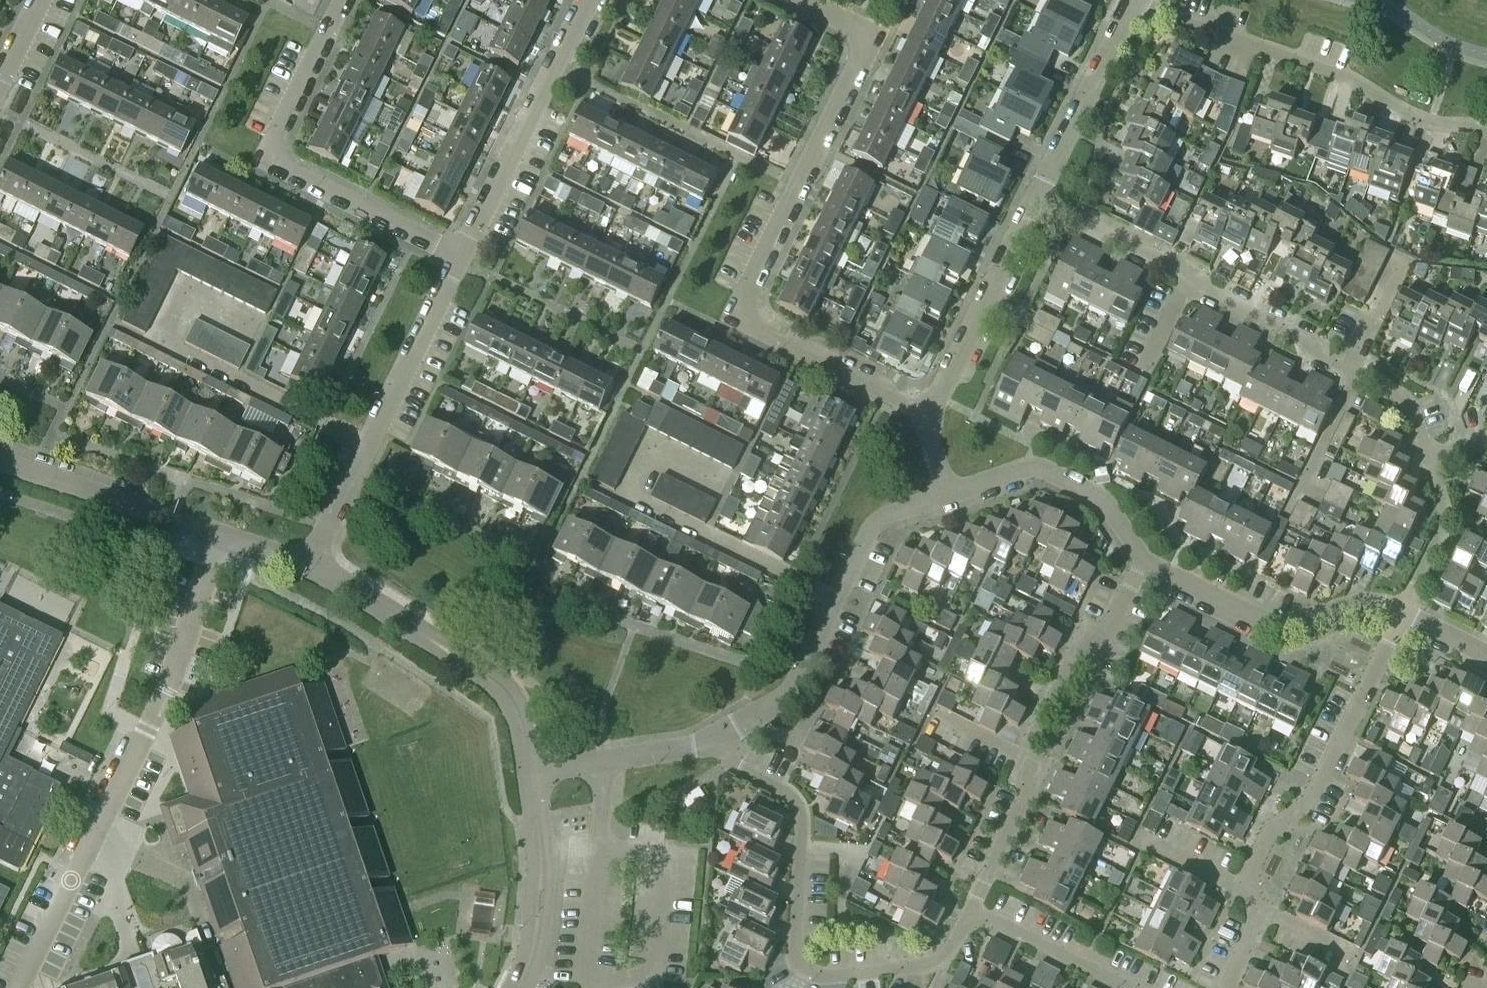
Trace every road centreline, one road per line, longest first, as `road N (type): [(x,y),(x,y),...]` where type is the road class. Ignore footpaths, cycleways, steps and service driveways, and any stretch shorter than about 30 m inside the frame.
road 1 (residential): [(784,0),(871,44),(739,316),(928,415)]
road 2 (residential): [(1426,460),(1405,401),(1038,204)]
road 3 (residential): [(970,913),(933,971),(820,978),(803,970),(796,955),(797,802),(733,765),(719,738)]
road 4 (residential): [(1219,987),(1255,914),(1246,890),(1274,828),(1306,808),(1402,614)]
road 5 (residential): [(970,913),(1042,768),(1022,758),(1076,667),(1101,645),(1141,561)]
road 6 (residential): [(339,0),(265,160),(460,253)]
road 7 (residential): [(1486,131),(1431,124),(1348,78),(1133,5)]
road 8 (residential): [(304,568),(356,477),(460,253)]
road 9 (residential): [(719,738),(793,689),(875,520),(946,496)]
road 10 (tertiary): [(531,772),(517,706),(484,674),(304,568)]
road 11 (tertiary): [(304,568),(0,465)]
road 12 (residential): [(460,253),(585,0)]
road 13 (residential): [(1402,614),(1358,607),(1283,629),(1141,561)]
road 14 (residential): [(1141,561),(1097,496),(1035,466),(946,496)]
road 15 (residential): [(928,415),(1038,204)]
road 16 (residential): [(1038,204),(1133,5)]
road 17 (tertiary): [(518,987),(538,936),(543,871),(531,772)]
road 18 (residential): [(531,772),(696,749),(719,738)]
road 19 (residential): [(1134,987),(970,913)]
road 20 (residential): [(1402,614),(1442,519),(1426,460)]

